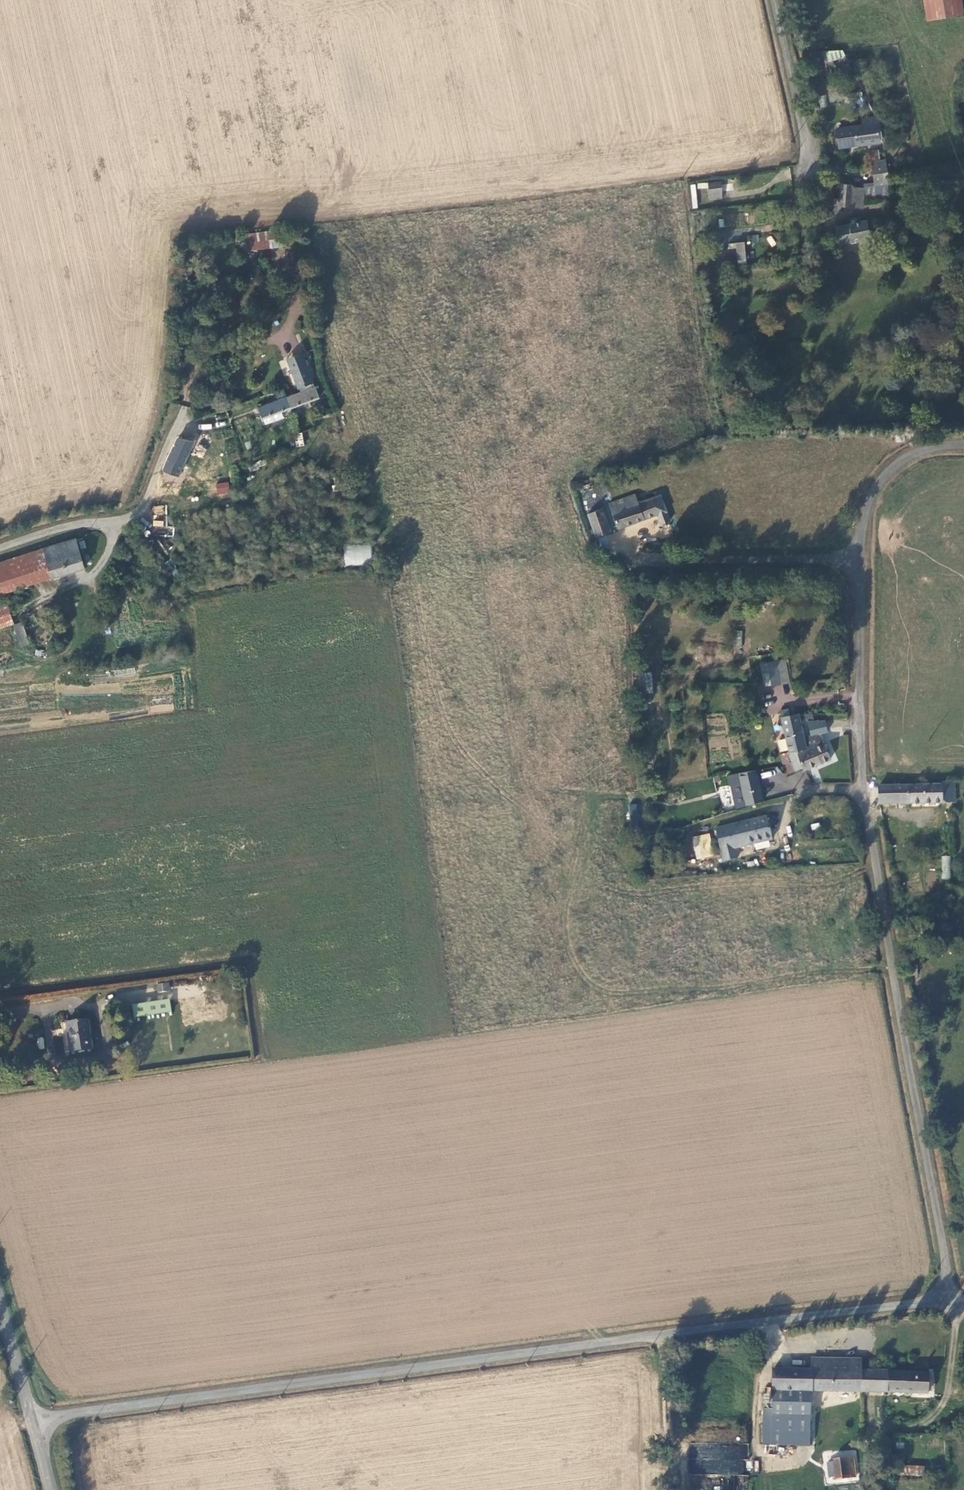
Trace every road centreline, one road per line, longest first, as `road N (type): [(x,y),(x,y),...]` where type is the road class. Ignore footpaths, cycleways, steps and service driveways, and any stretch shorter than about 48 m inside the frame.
road 1 (unclassified): [(33,1423),(663,1335),(951,1304)]
road 2 (residential): [(951,1304),(864,791)]
road 3 (unclassified): [(171,420),(145,492),(123,511),(0,553)]
road 4 (residential): [(864,791),(856,559)]
road 5 (unclassified): [(812,176),(772,0)]
road 6 (residential): [(856,559),(881,477),(926,449),(963,446)]
road 7 (track): [(663,1335),(686,1489)]
road 8 (unclassified): [(856,559),(703,554)]
road 9 (tertiary): [(0,1294),(33,1423)]

